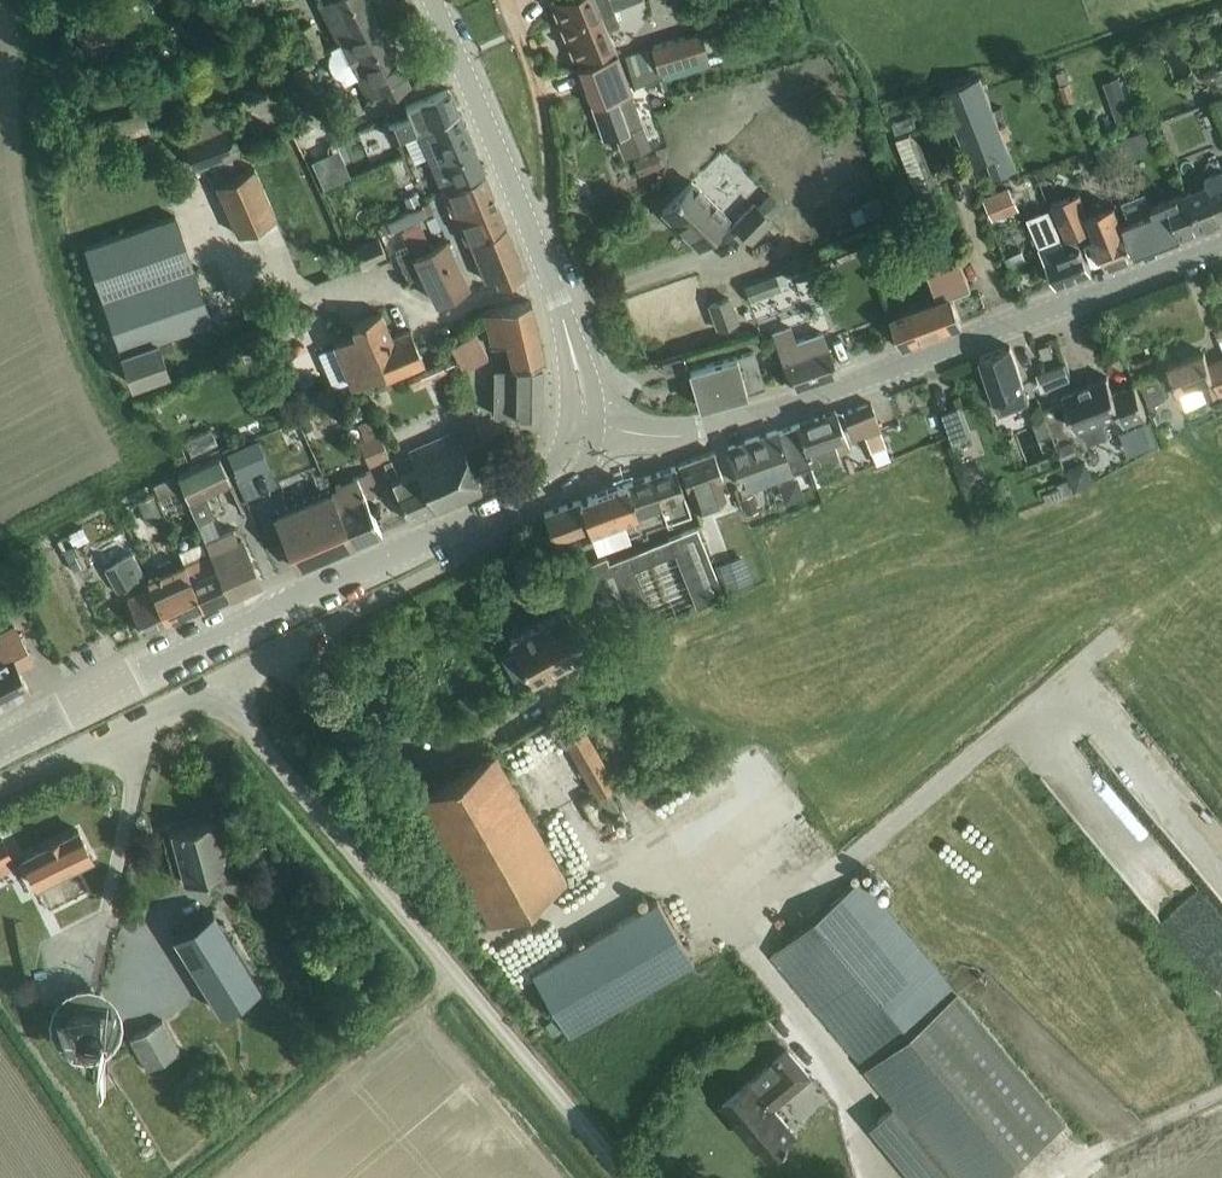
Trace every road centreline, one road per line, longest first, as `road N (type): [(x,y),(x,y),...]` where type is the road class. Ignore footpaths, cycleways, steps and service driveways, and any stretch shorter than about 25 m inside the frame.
road 1 (secondary): [(580,431),(656,438),(730,427),(1221,241)]
road 2 (unclassified): [(222,684),(256,744),(621,1177)]
road 3 (secondary): [(0,745),(468,524)]
road 4 (tertiary): [(580,431),(578,377),(563,321),(434,0)]
road 5 (unclassified): [(222,684),(442,570),(468,524)]
road 6 (unclassified): [(0,788),(222,684)]
road 7 (track): [(1221,1092),(1072,1162)]
road 8 (secondary): [(468,524),(550,485),(580,431)]

